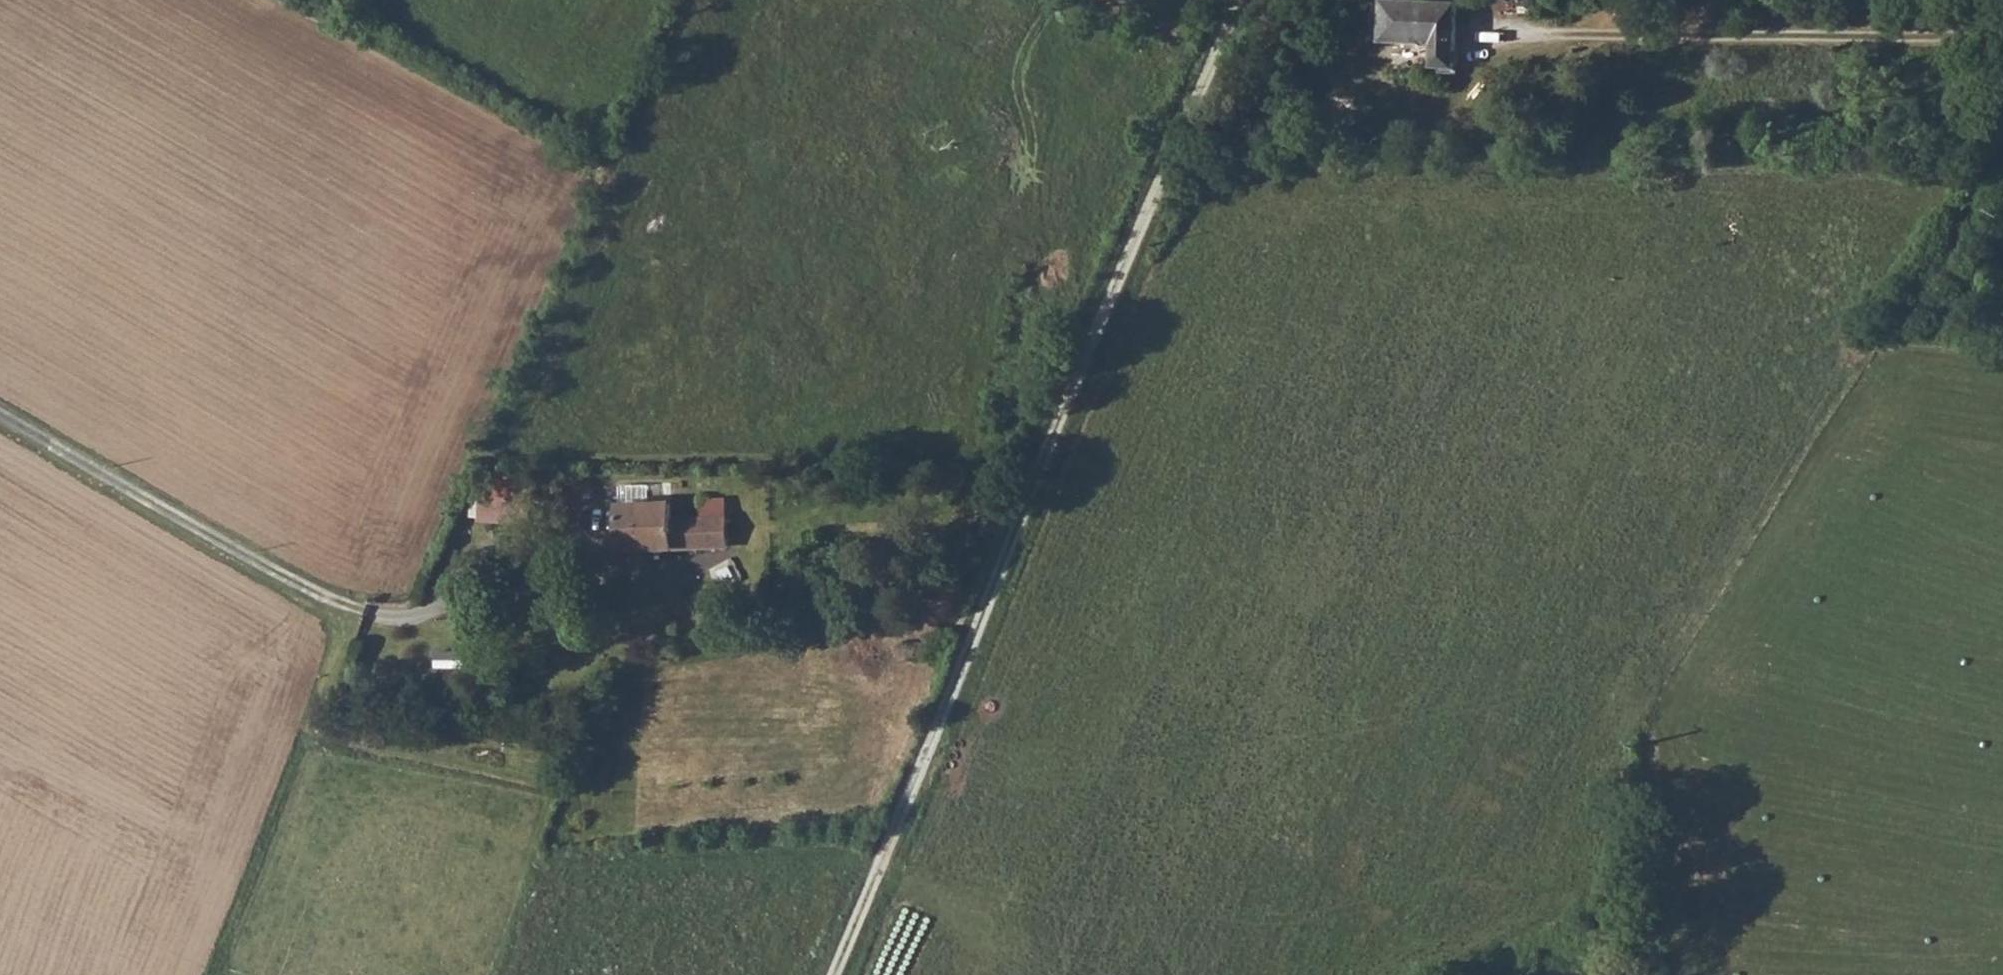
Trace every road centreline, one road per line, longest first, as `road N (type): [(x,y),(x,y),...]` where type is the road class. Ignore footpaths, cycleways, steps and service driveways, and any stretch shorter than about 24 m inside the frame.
road 1 (track): [(1241,0),(836,974)]
road 2 (track): [(0,416),(294,585),(366,617),(435,620),(493,609),(595,548)]

